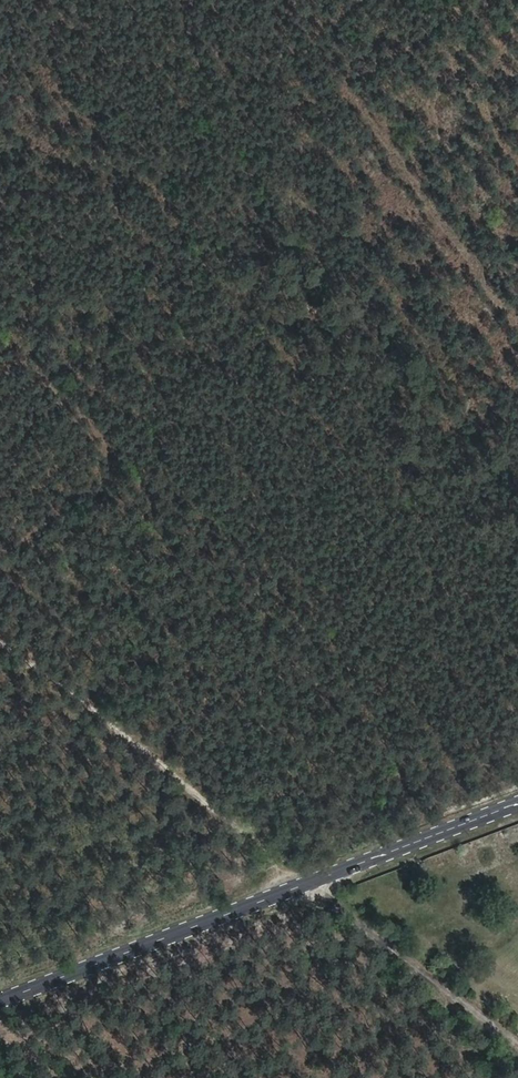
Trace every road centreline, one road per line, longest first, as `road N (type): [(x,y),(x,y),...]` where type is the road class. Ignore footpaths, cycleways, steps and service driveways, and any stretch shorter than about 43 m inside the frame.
road 1 (secondary): [(0,999),(517,805)]
road 2 (track): [(284,0),(517,329)]
road 3 (track): [(0,634),(311,880)]
road 4 (track): [(517,1042),(311,880)]

